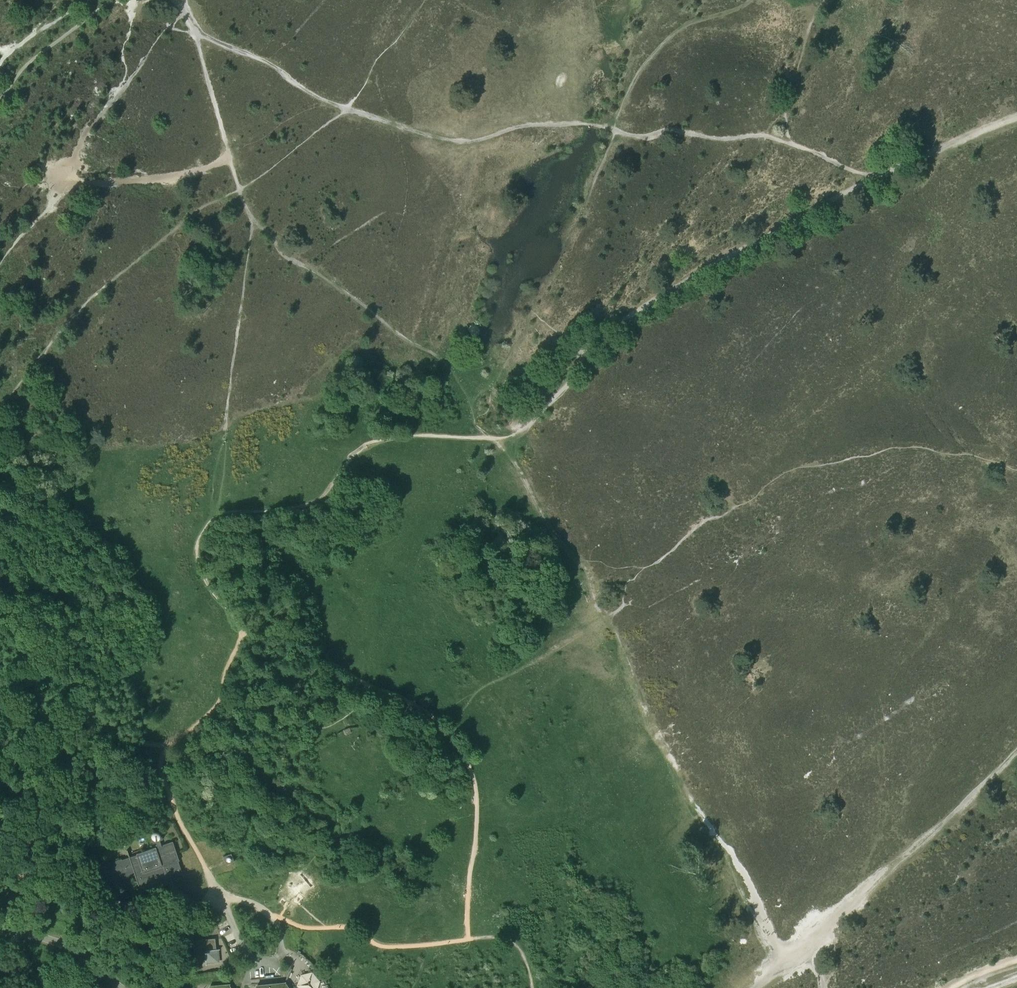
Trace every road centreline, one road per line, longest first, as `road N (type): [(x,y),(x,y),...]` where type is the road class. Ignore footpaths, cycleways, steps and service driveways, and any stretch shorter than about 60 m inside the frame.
road 1 (track): [(1016,117),(883,174),(653,299),(604,335),(526,430),(496,439)]
road 2 (track): [(110,0),(25,65),(0,99)]

